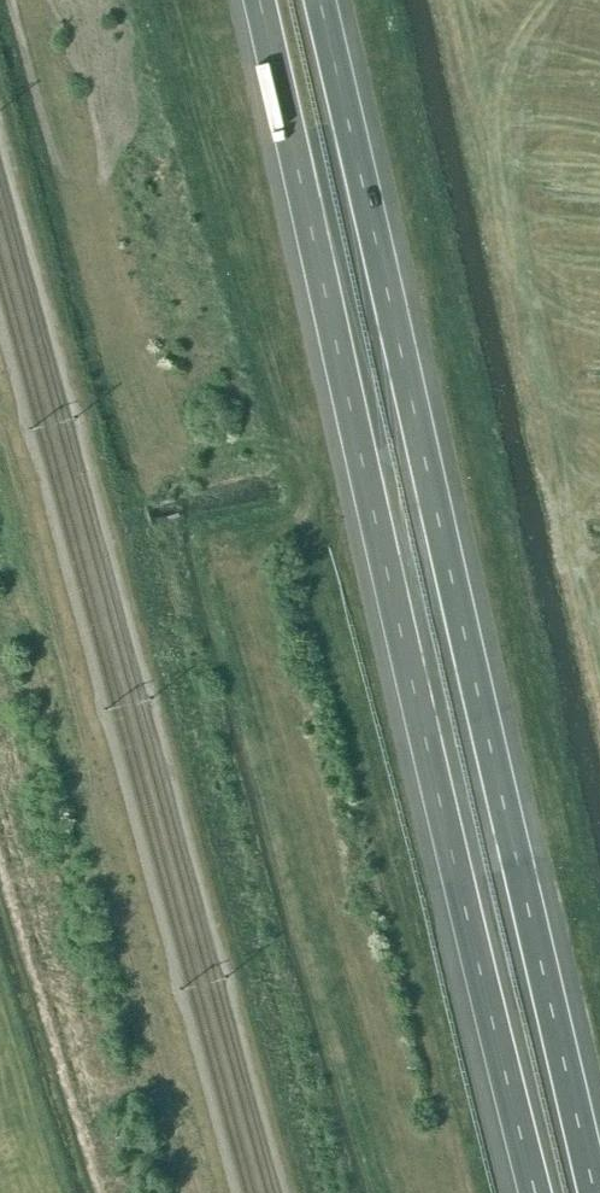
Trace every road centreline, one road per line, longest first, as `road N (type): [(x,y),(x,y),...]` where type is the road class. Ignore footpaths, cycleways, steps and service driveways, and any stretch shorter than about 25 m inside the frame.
road 1 (motorway): [(599,1192),(317,0)]
road 2 (motorway): [(257,0),(536,1192)]

